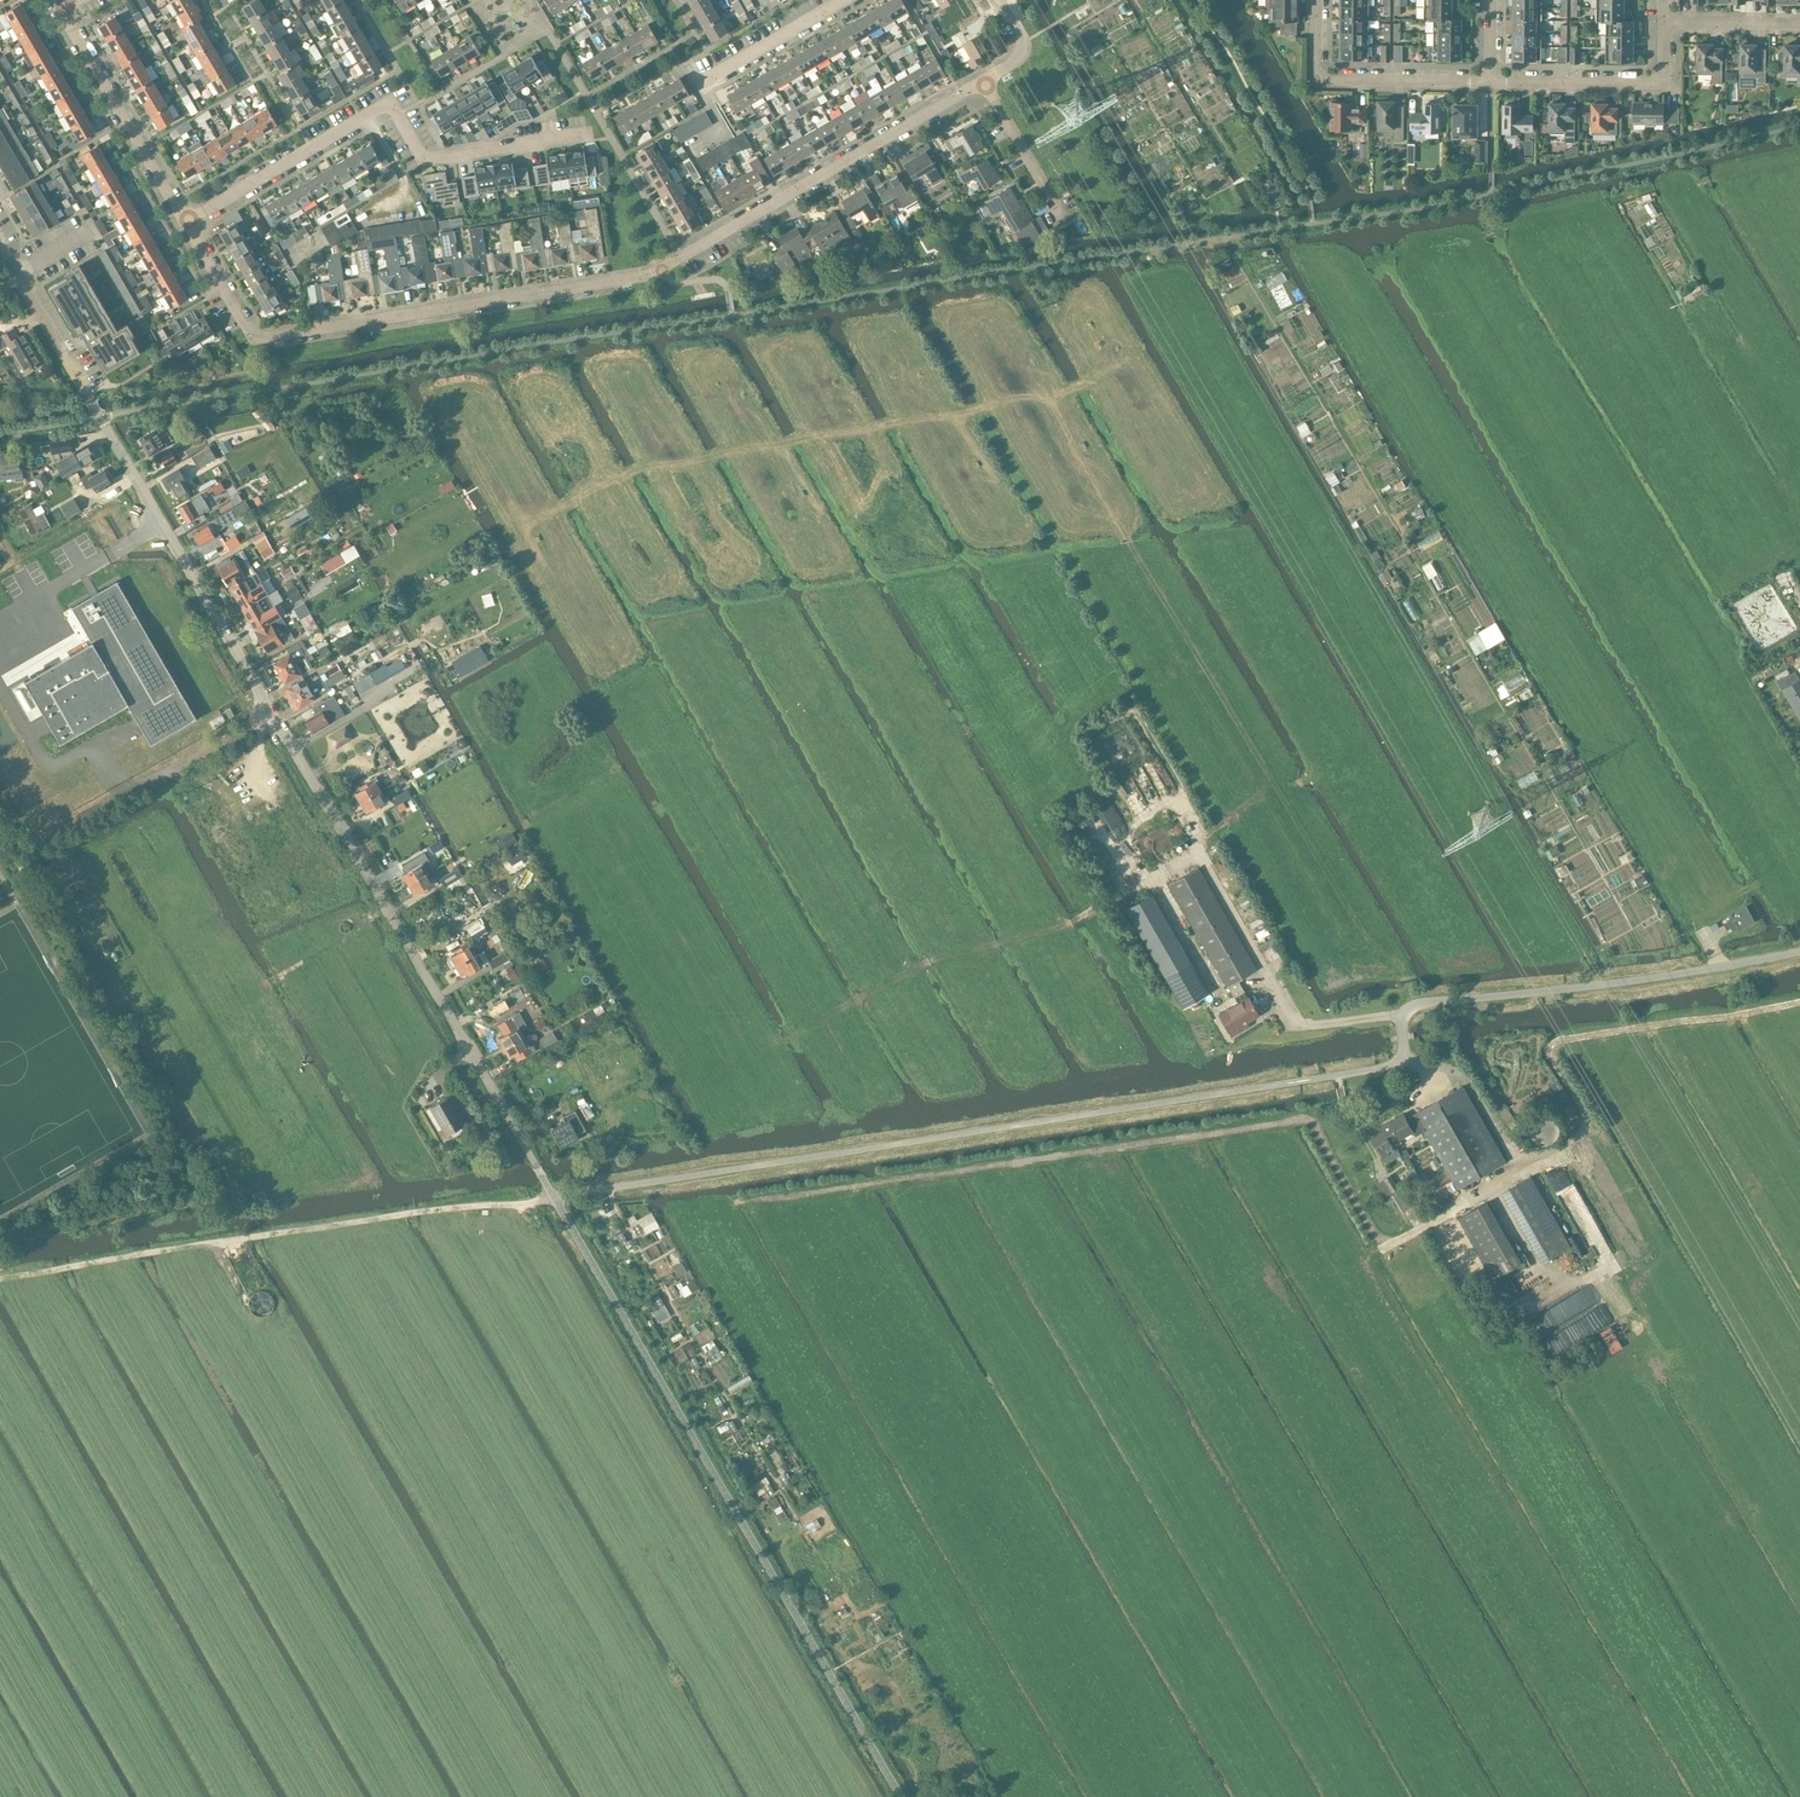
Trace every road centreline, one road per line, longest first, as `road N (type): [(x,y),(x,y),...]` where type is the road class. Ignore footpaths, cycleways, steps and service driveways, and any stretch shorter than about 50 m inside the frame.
road 1 (residential): [(184,222),(247,327),(265,336),(642,277),(984,81)]
road 2 (unclassified): [(542,1176),(88,397)]
road 3 (track): [(1455,1213),(1407,1238),(1378,1237),(1309,1120),(731,1205)]
road 4 (track): [(0,1279),(554,1197)]
road 5 (residential): [(184,222),(387,103),(423,159),(592,134)]
road 6 (unclassified): [(1400,1060),(1400,1015),(1410,1006),(1799,953)]
road 7 (track): [(1799,1003),(1562,1040),(1552,1058),(1584,1109),(1579,1136)]
road 8 (residential): [(61,7),(184,222)]
road 9 (residential): [(1316,0),(1321,75),(1492,80)]
road 10 (residential): [(1492,80),(1651,83),(1665,67),(1664,23)]
road 11 (residential): [(88,397),(0,247)]
road 12 (residential): [(700,84),(843,0)]
road 13 (residential): [(1062,217),(984,81)]
road 14 (residential): [(1799,25),(1664,23)]

